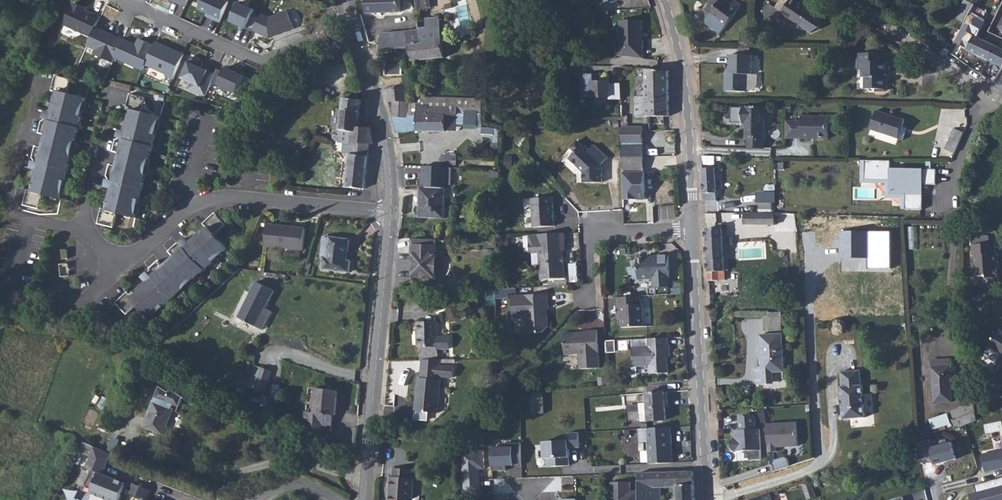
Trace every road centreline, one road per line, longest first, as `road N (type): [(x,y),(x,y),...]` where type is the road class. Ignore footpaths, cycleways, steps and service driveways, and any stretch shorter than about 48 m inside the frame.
road 1 (residential): [(120,269),(206,198),(392,214)]
road 2 (tertiary): [(364,499),(392,214)]
road 3 (residential): [(120,269),(85,229),(15,212),(7,181),(42,67)]
road 4 (tertiary): [(694,227),(707,499)]
road 5 (tertiary): [(664,0),(677,45),(694,227)]
road 6 (tertiary): [(392,214),(378,97),(346,0)]
road 7 (residential): [(1001,98),(849,0)]
road 8 (residential): [(694,227),(598,235),(589,251),(590,302)]

